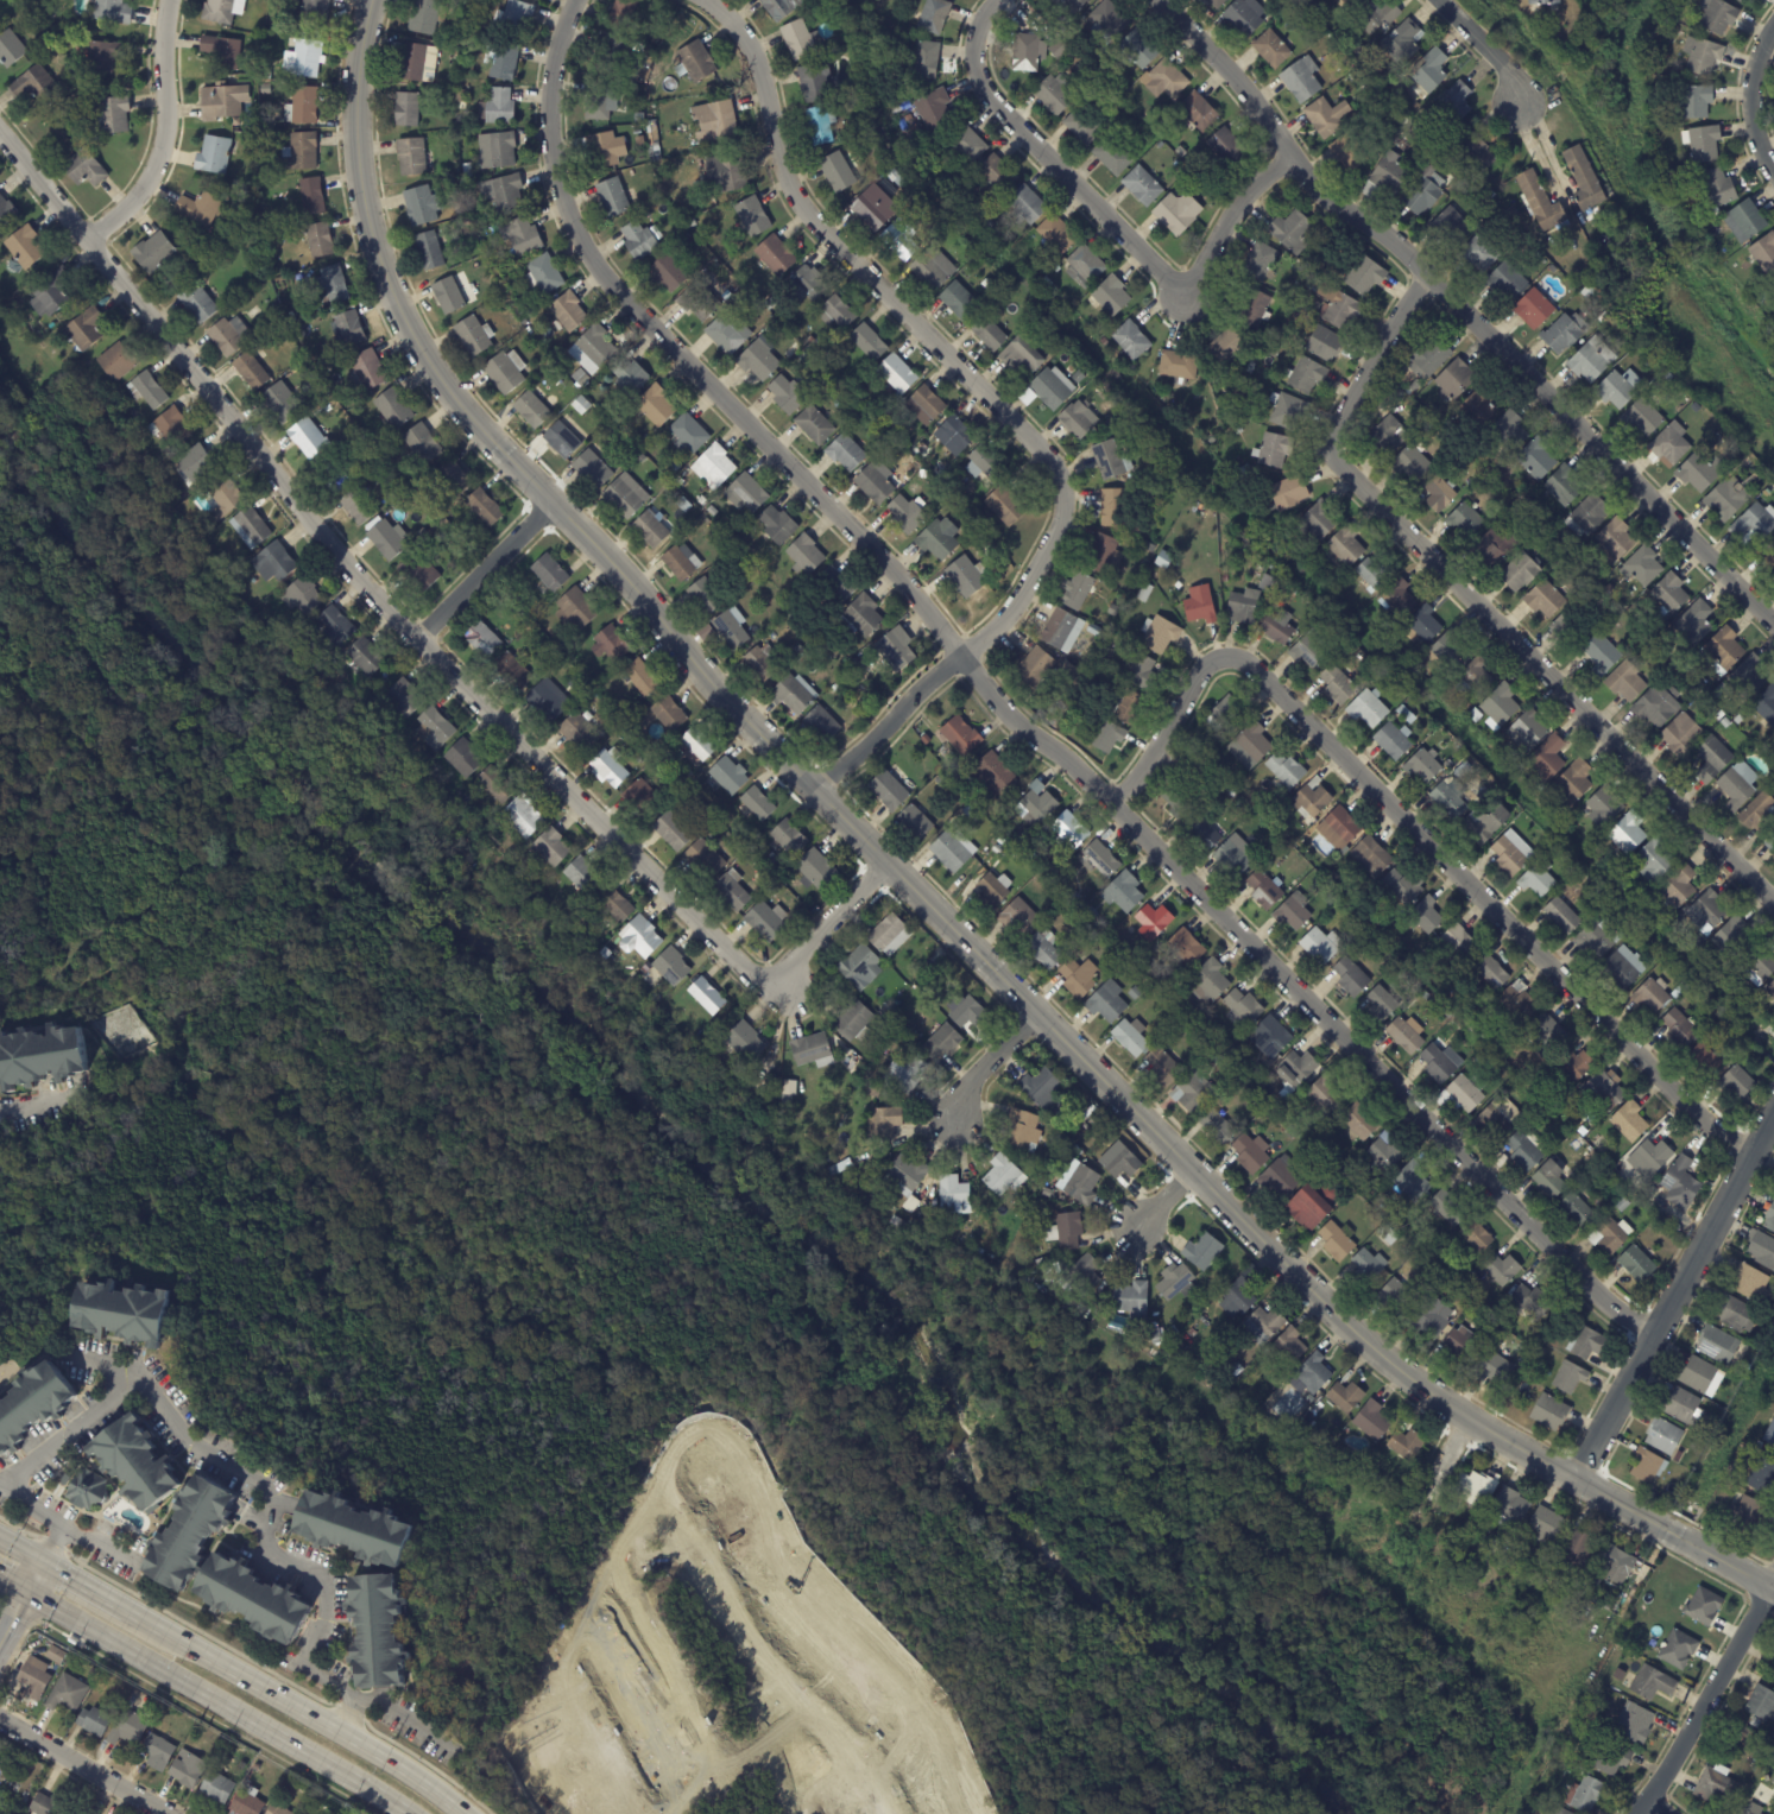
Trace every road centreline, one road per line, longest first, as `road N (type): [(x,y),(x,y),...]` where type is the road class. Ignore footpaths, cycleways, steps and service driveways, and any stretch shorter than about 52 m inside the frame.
road 1 (tertiary): [(375,0),(356,105),(361,197),(394,301),(454,404),(823,799),(1187,1174),(1376,1353),(1465,1420),(1773,1590)]
road 2 (residential): [(577,0),(555,112),(569,211),(604,276),(962,647),(1022,726),(1068,756),(1580,1284),(1654,1334)]
road 3 (residential): [(0,124),(94,236),(173,356),(356,570),(751,973),(781,986),(791,960),(886,860)]
road 4 (residential): [(709,0),(743,36),(789,196),(1052,467),(1065,495),(1063,523),(823,799)]
road 5 (residential): [(1117,807),(1210,663),(1226,655),(1244,659),(1699,1117),(1751,1153)]
road 6 (residential): [(1150,0),(1287,148),(1773,625)]
road 7 (residential): [(1426,282),(1341,429),(1343,468),(1773,903)]
road 8 (residential): [(997,0),(977,26),(979,84),(1188,298),(1239,204),(1287,148)]
road 9 (secondary): [(26,1593),(409,1813)]
road 10 (residential): [(1773,1112),(1574,1480)]
road 11 (secondary): [(465,1813),(421,1778),(128,1607)]
road 12 (residential): [(1769,1587),(1634,1813)]
road 13 (residential): [(175,0),(162,160),(94,236)]
road 14 (residential): [(557,507),(424,638)]
road 15 (residential): [(0,1722),(159,1813)]
road 16 (residential): [(1773,24),(1750,91),(1756,139),(1773,174)]
road 17 (residential): [(1037,1012),(966,1088),(949,1130)]
road 18 (residential): [(1440,0),(1508,70),(1516,103)]

